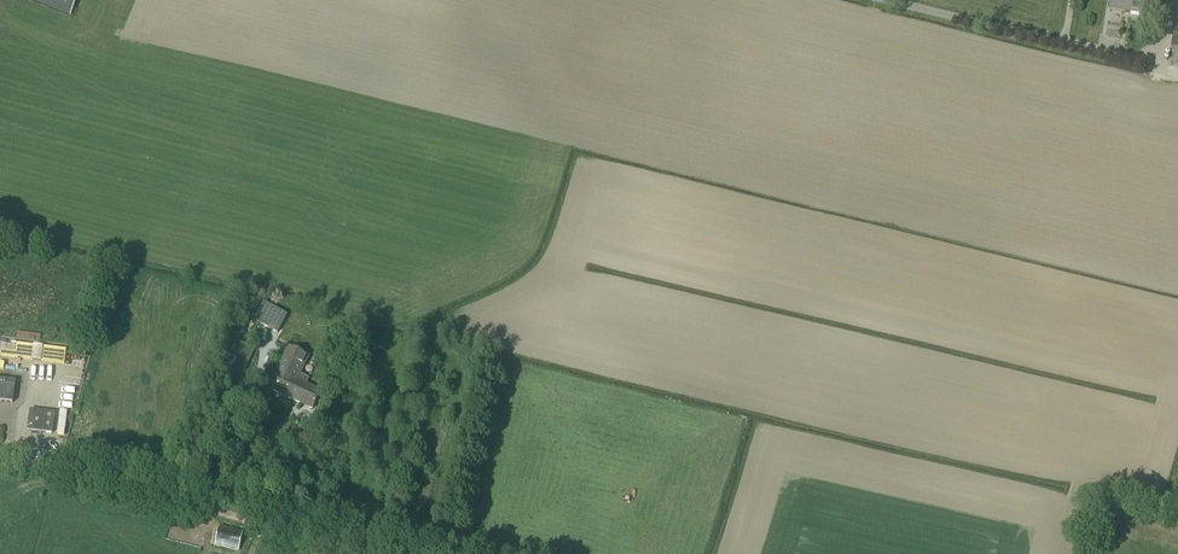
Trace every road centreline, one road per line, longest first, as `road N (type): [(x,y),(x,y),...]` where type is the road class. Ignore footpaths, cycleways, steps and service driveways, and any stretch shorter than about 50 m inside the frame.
road 1 (track): [(403,553),(73,475)]
road 2 (unclassified): [(1083,47),(892,0)]

